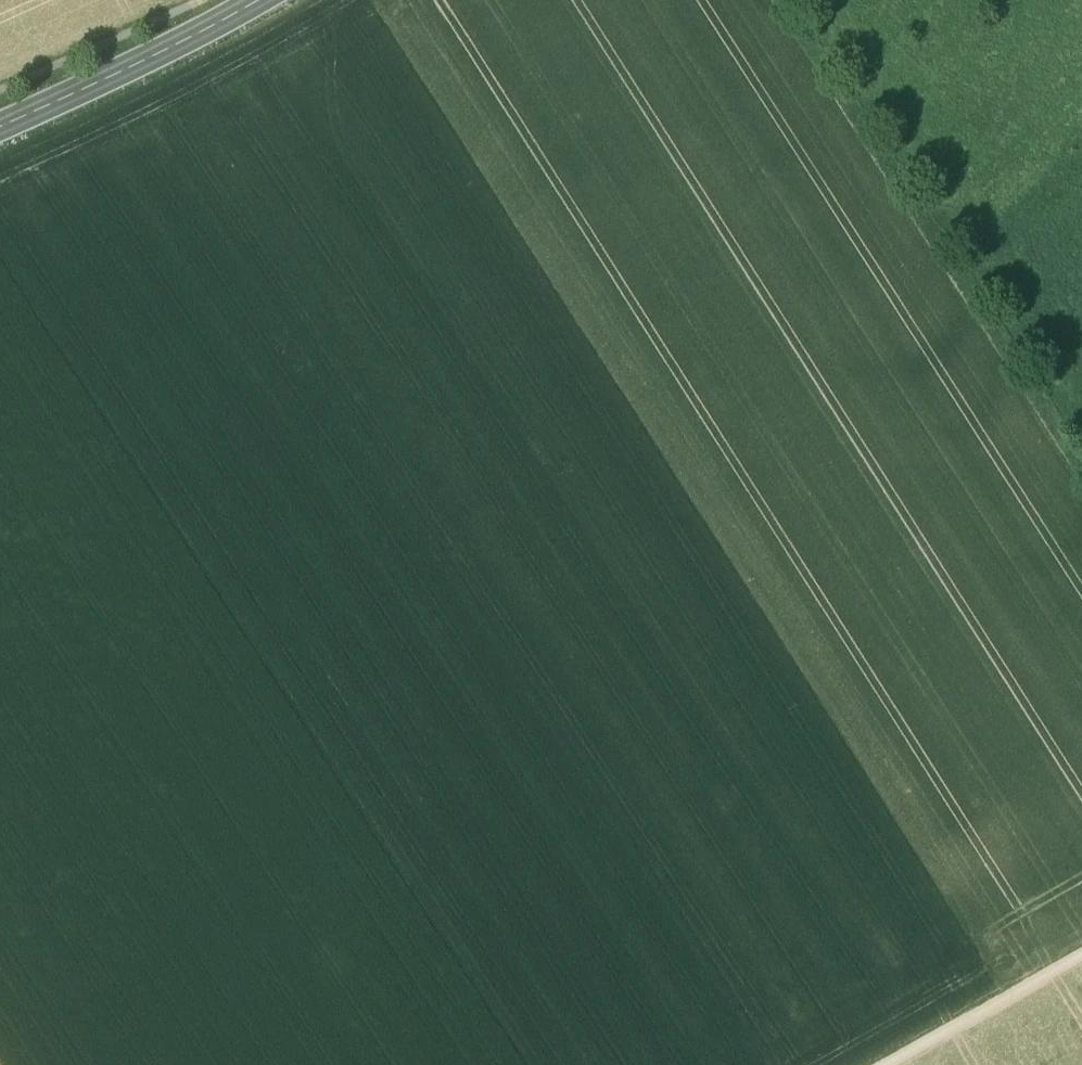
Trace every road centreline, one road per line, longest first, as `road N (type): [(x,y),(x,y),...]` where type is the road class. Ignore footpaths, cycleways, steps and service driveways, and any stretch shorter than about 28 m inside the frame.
road 1 (tertiary): [(259,0),(0,129)]
road 2 (track): [(1081,957),(890,1064)]

